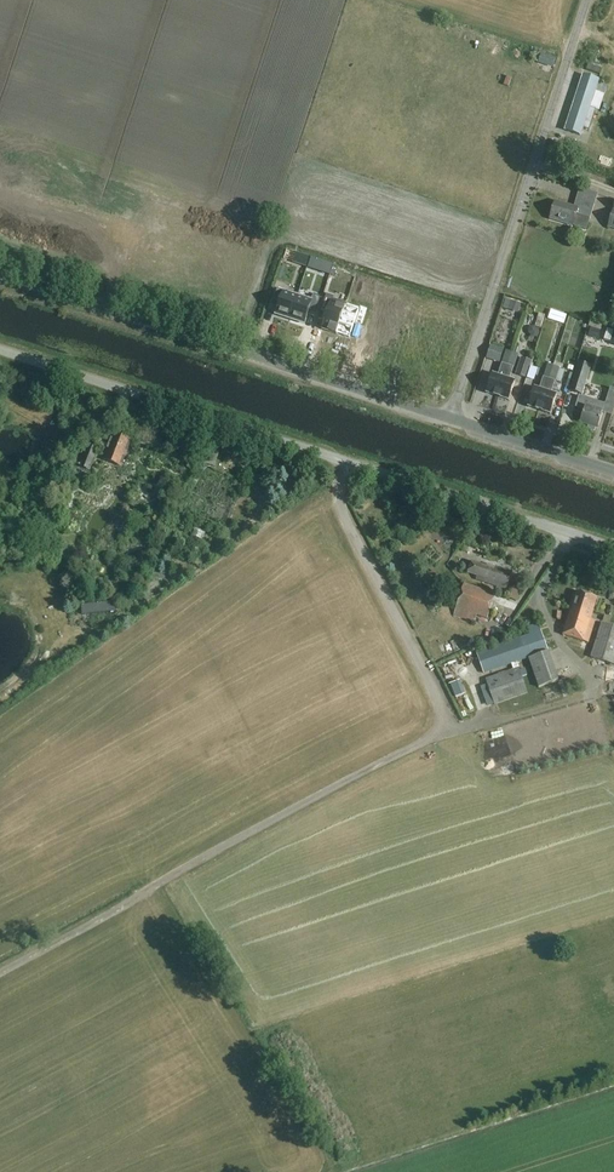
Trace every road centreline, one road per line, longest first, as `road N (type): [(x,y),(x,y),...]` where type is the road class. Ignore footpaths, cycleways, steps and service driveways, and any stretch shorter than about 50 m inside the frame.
road 1 (track): [(0,970),(441,733),(444,725)]
road 2 (unclassified): [(478,505),(0,350)]
road 3 (tertiary): [(450,417),(0,272)]
road 4 (track): [(344,462),(336,493),(444,725),(520,718),(590,694),(592,682)]
road 5 (unclassified): [(450,417),(584,0)]
road 6 (tertiary): [(613,469),(450,417)]
road 7 (residential): [(613,550),(478,505)]

